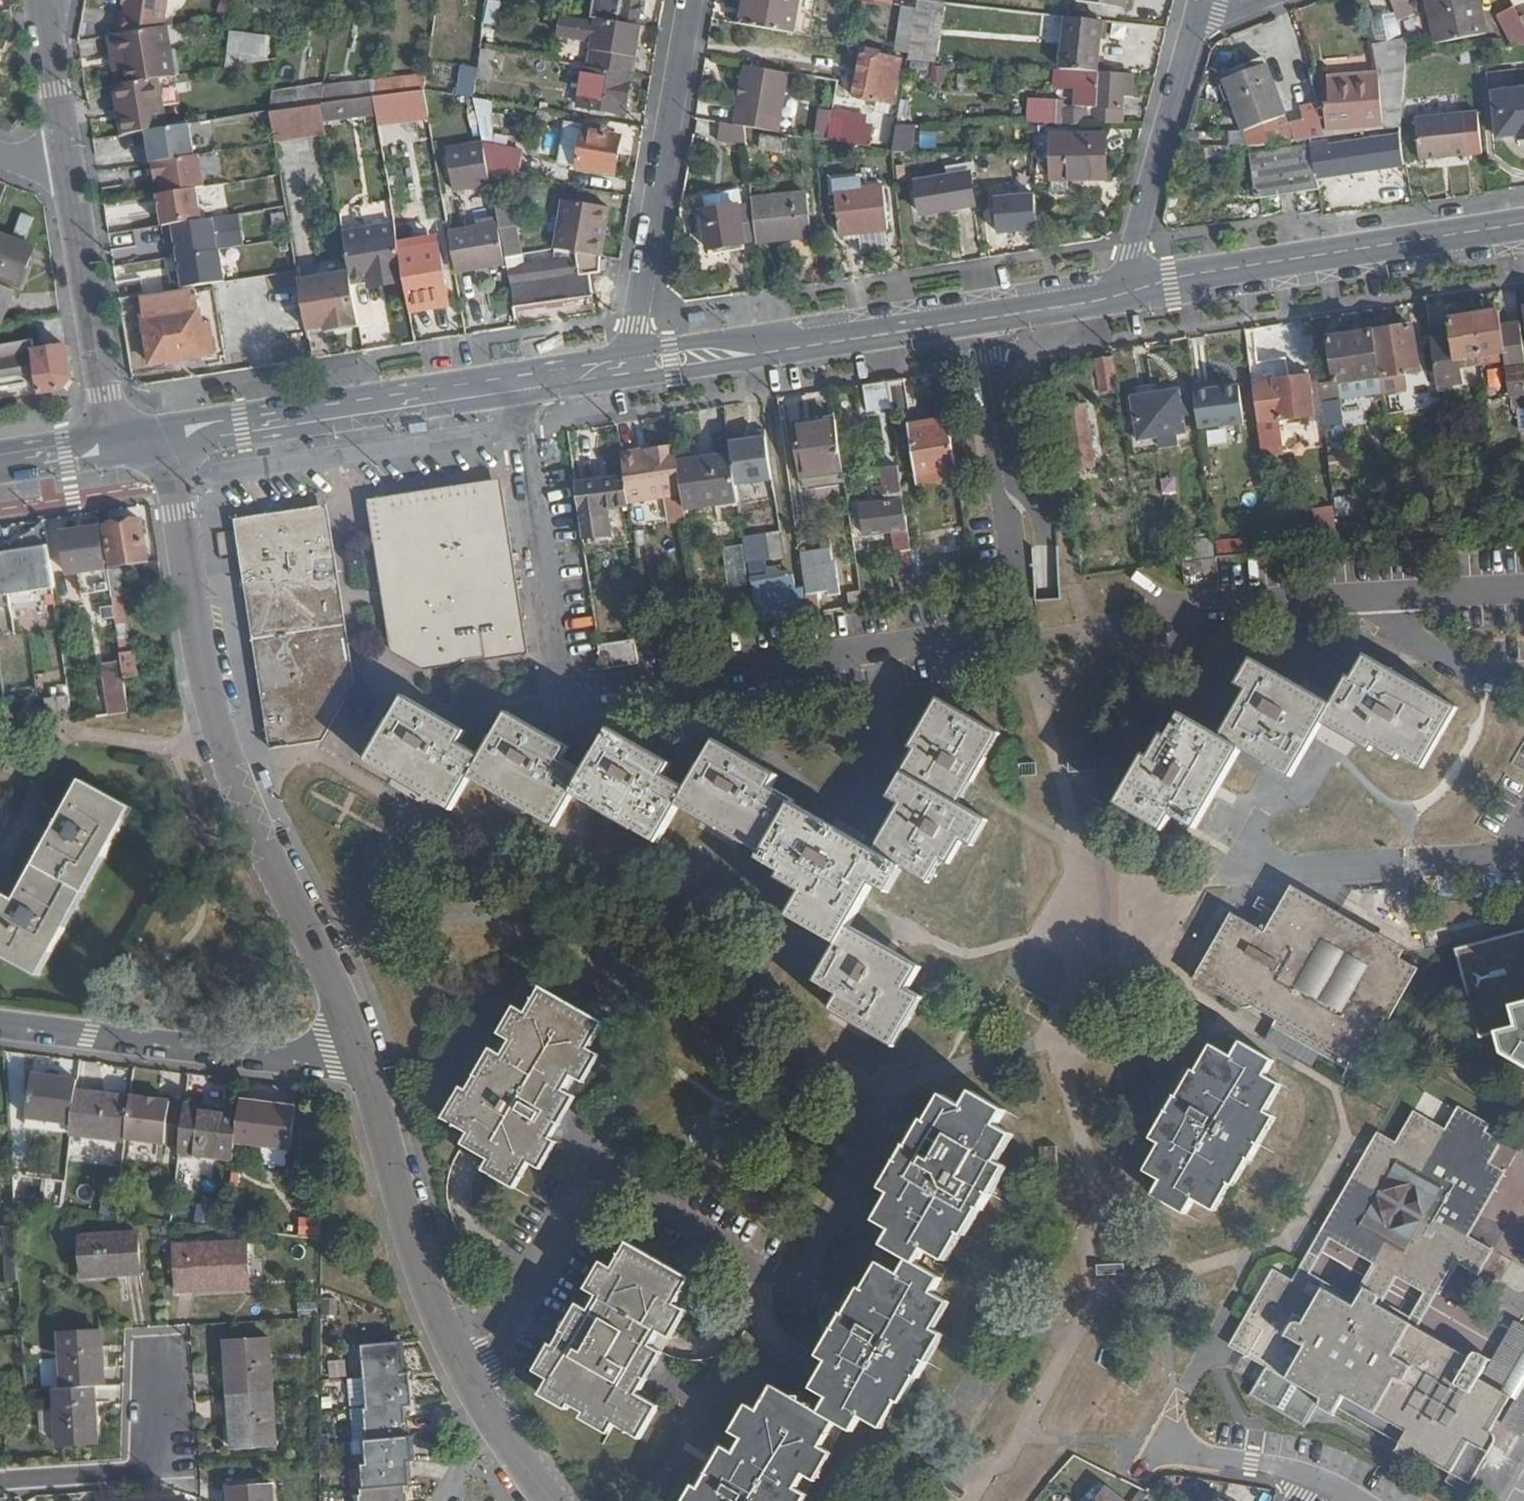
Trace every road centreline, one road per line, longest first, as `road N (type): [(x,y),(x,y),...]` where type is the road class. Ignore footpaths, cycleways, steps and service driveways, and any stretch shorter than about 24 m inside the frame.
road 1 (residential): [(981,318),(1017,613),(961,636),(594,694),(562,674),(524,445),(522,386)]
road 2 (tertiary): [(163,444),(231,778),(365,1069)]
road 3 (secondary): [(1523,223),(1172,278),(1118,296)]
road 4 (residential): [(755,1267),(636,1196),(576,1207),(509,1347),(464,1373)]
road 5 (residential): [(689,0),(628,369)]
road 6 (residential): [(365,1069),(0,1025)]
road 7 (secondary): [(522,386),(163,444)]
road 8 (secondary): [(981,318),(628,369)]
road 9 (tertiary): [(365,1069),(410,1249),(464,1373)]
road 10 (residential): [(1200,1),(1118,296)]
road 11 (tertiary): [(67,165),(112,452)]
road 12 (residential): [(159,1353),(157,1473),(0,1484)]
road 13 (tertiary): [(41,0),(67,165)]
road 14 (residential): [(1313,1482),(1156,1456)]
road 15 (secondary): [(1118,296),(981,318)]

